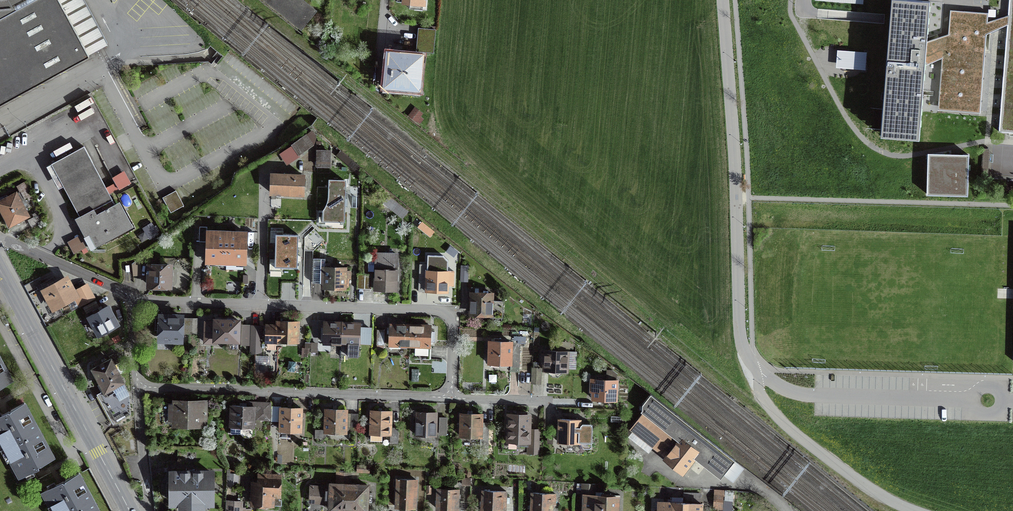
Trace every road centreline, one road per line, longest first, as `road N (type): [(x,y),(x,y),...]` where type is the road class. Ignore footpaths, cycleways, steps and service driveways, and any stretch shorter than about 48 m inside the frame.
road 1 (unclassified): [(724,0),(743,349),(759,390),(790,429)]
road 2 (residential): [(134,297),(446,314),(455,329),(451,397)]
road 3 (residential): [(451,397),(138,386)]
road 4 (tertiary): [(130,510),(0,270)]
road 5 (track): [(790,429),(1012,445)]
road 6 (unknown): [(790,429),(862,484),(913,510)]
road 7 (residential): [(134,297),(0,240)]
road 8 (residential): [(148,510),(138,386)]

